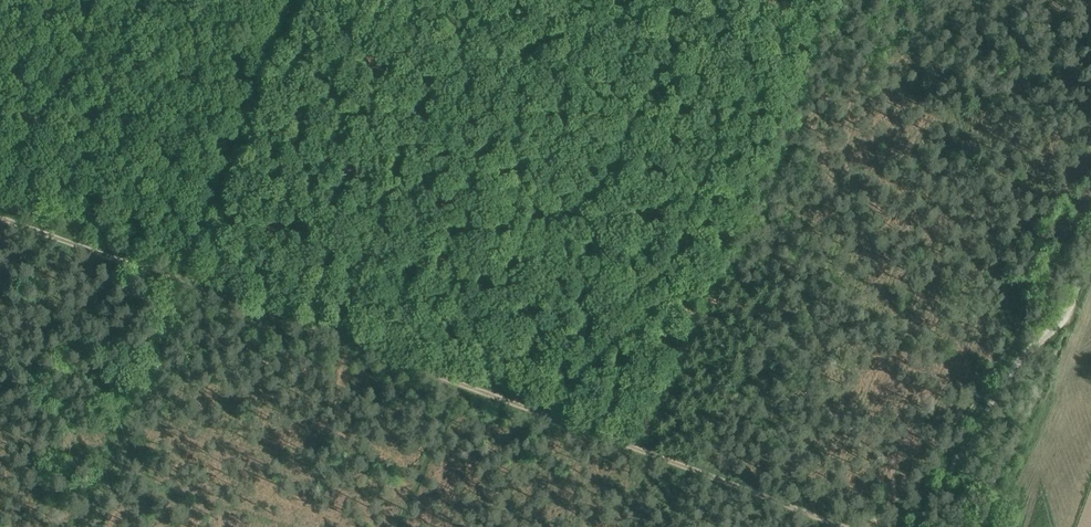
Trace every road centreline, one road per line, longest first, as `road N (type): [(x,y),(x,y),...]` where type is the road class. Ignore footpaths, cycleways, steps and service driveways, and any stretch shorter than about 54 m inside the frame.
road 1 (track): [(842,526),(200,283)]
road 2 (track): [(1090,195),(1017,339),(890,526)]
road 3 (track): [(923,526),(1000,395),(1067,312),(1090,257)]
road 4 (track): [(305,0),(200,283)]
road 5 (track): [(102,526),(200,283)]
road 6 (track): [(200,283),(0,213)]

